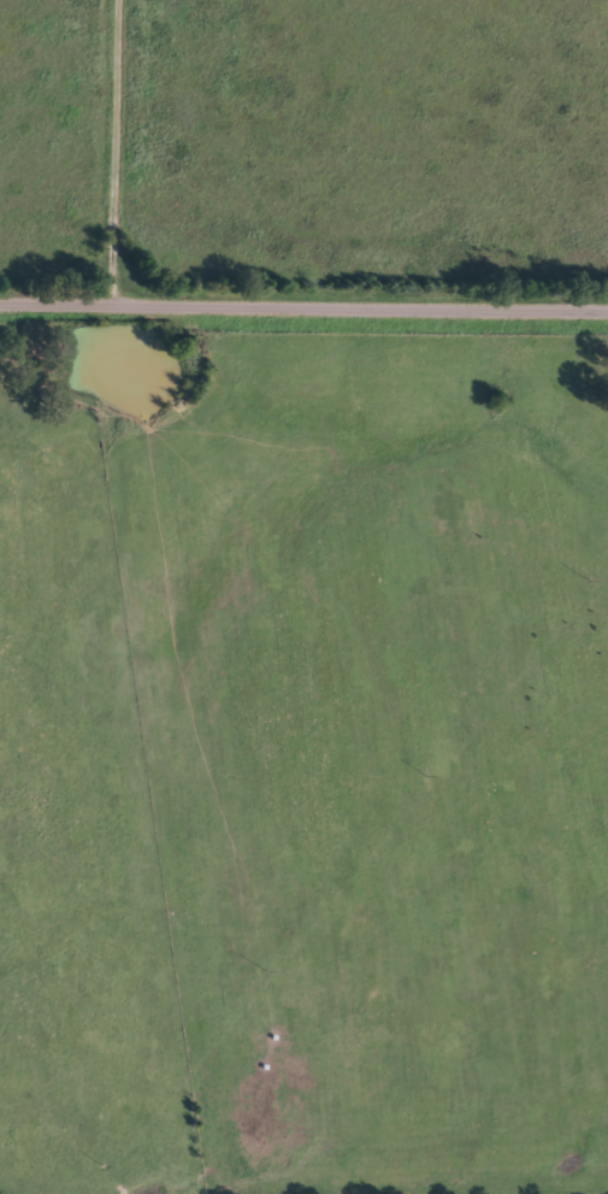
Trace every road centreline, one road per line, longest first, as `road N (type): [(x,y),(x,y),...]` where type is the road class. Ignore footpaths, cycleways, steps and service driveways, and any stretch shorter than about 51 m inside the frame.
road 1 (residential): [(607,286),(0,282)]
road 2 (residential): [(119,282),(89,46),(92,0)]

